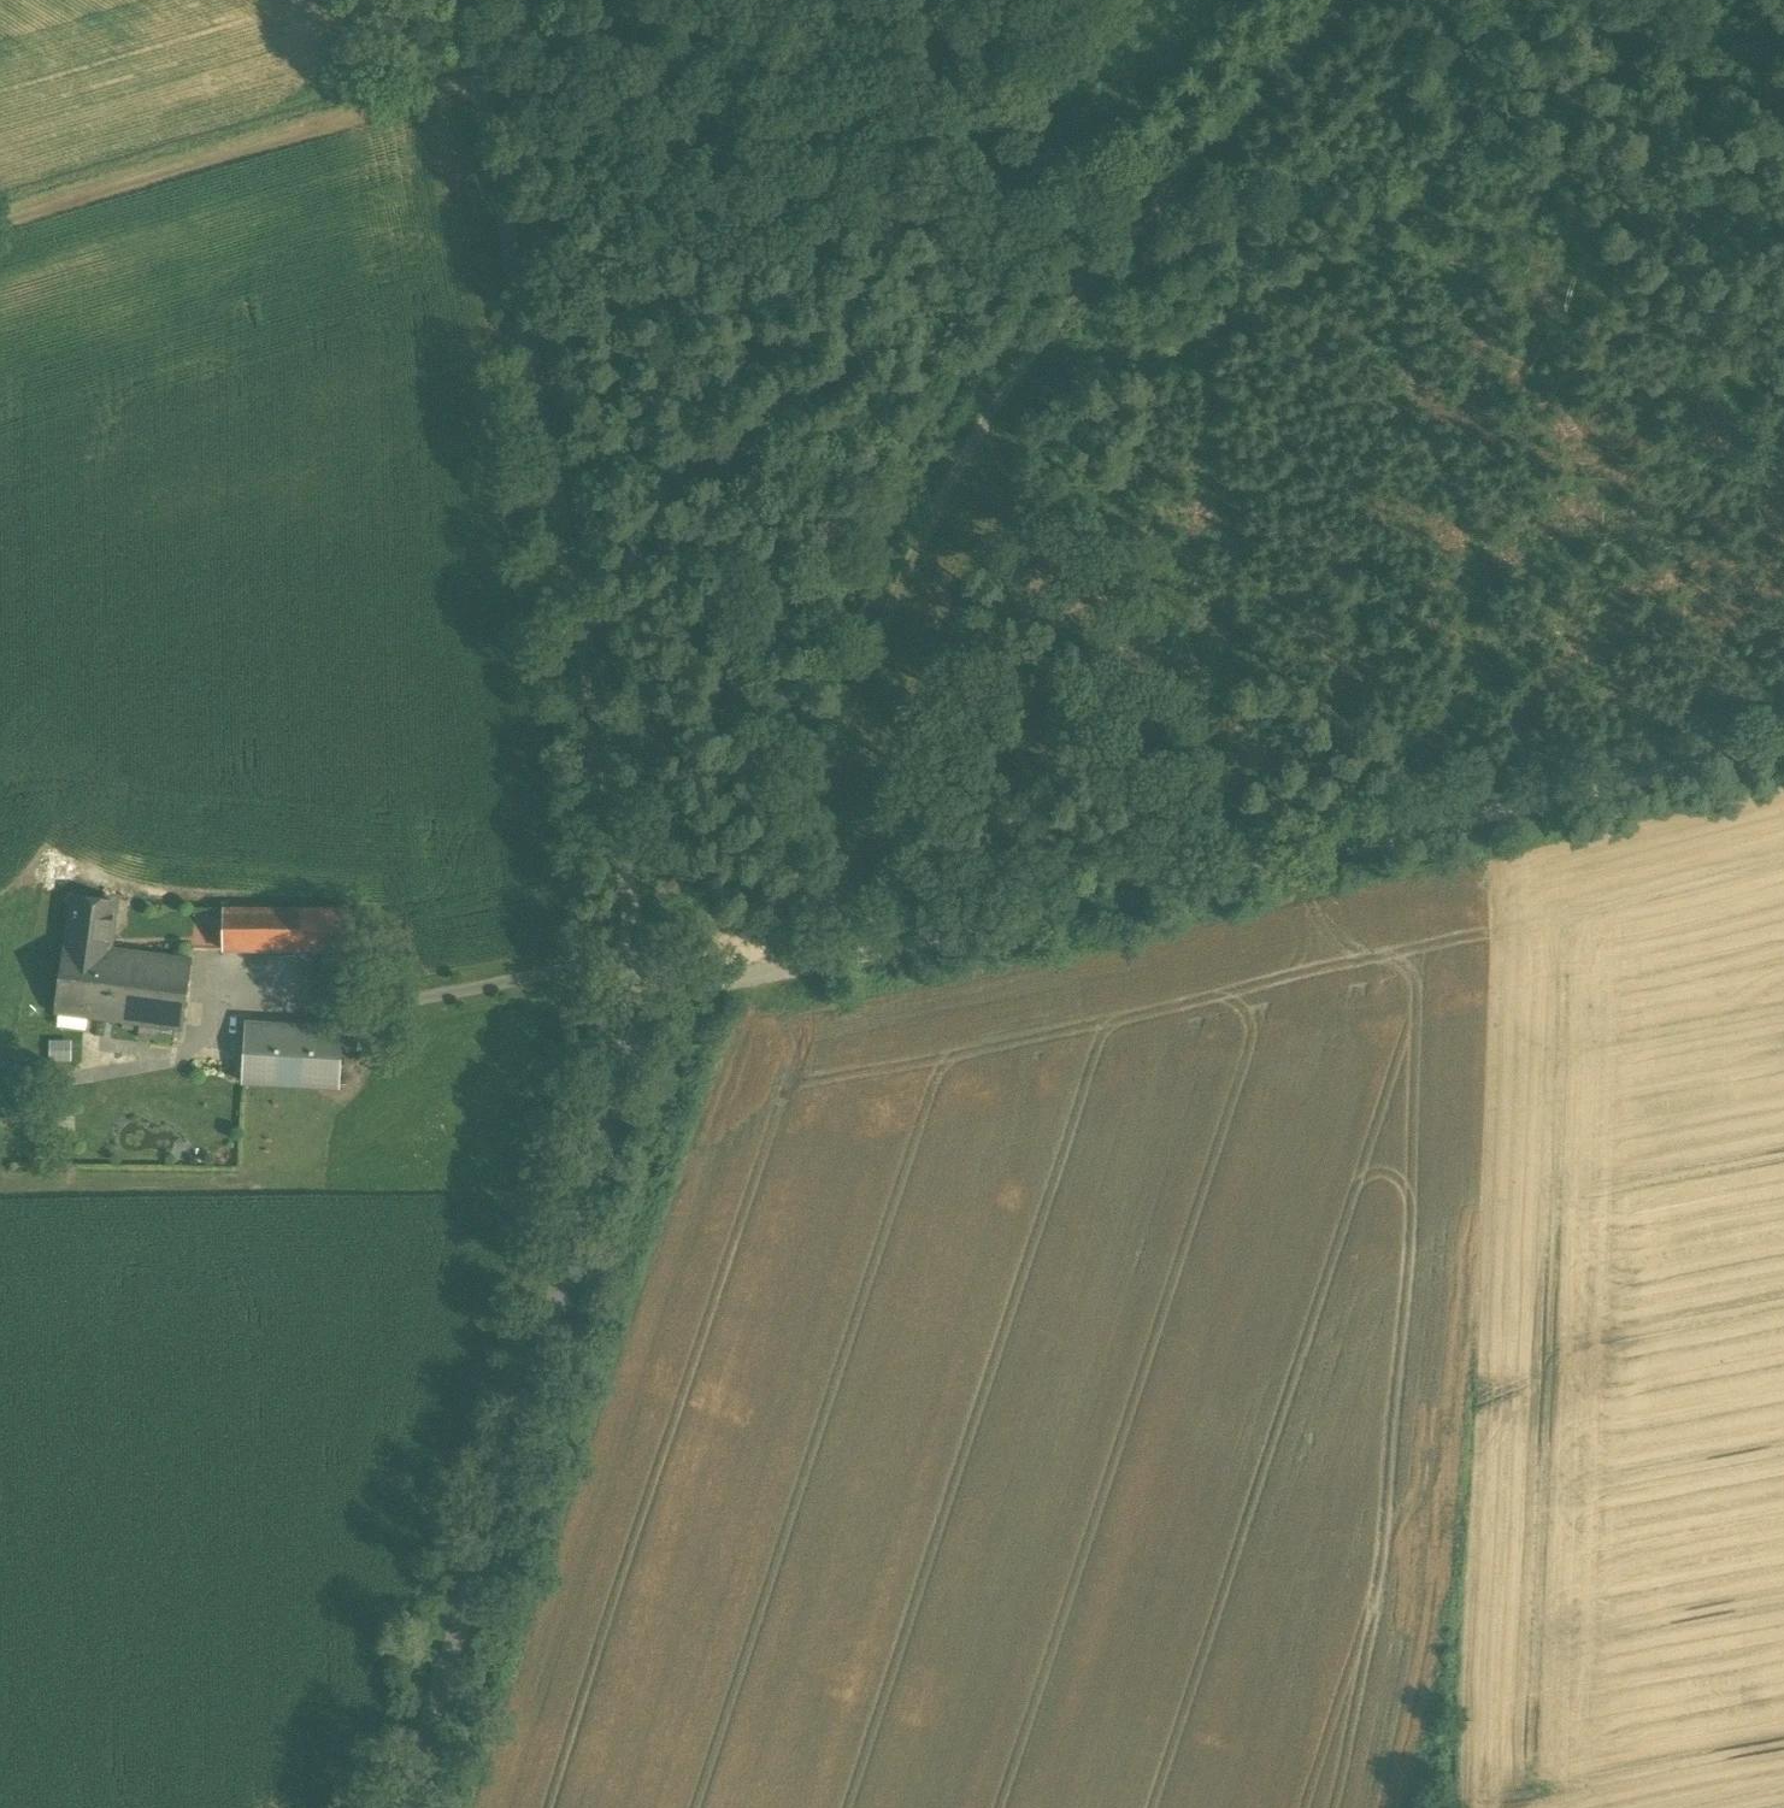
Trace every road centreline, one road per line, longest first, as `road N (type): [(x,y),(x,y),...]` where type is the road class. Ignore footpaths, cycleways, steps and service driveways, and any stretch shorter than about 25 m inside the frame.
road 1 (track): [(1783,740),(1006,921),(642,995)]
road 2 (track): [(768,970),(855,686),(891,596),(980,430),(1105,257),(1346,0)]
road 3 (unclassified): [(642,995),(459,0)]
road 4 (unclassified): [(642,995),(604,1154),(407,1807)]

